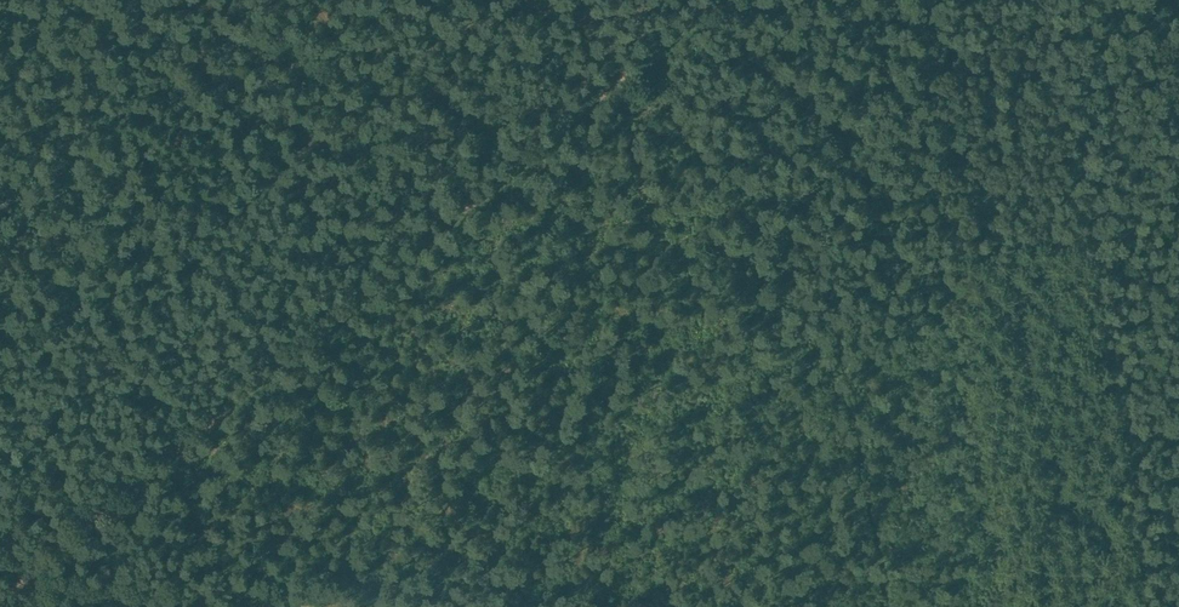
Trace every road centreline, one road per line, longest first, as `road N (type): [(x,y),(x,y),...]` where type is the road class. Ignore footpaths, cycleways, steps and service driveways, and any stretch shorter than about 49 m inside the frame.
road 1 (track): [(28,586),(298,353),(748,0)]
road 2 (track): [(976,0),(1064,606)]
road 3 (track): [(329,606),(298,353)]
road 4 (track): [(244,606),(182,449)]

